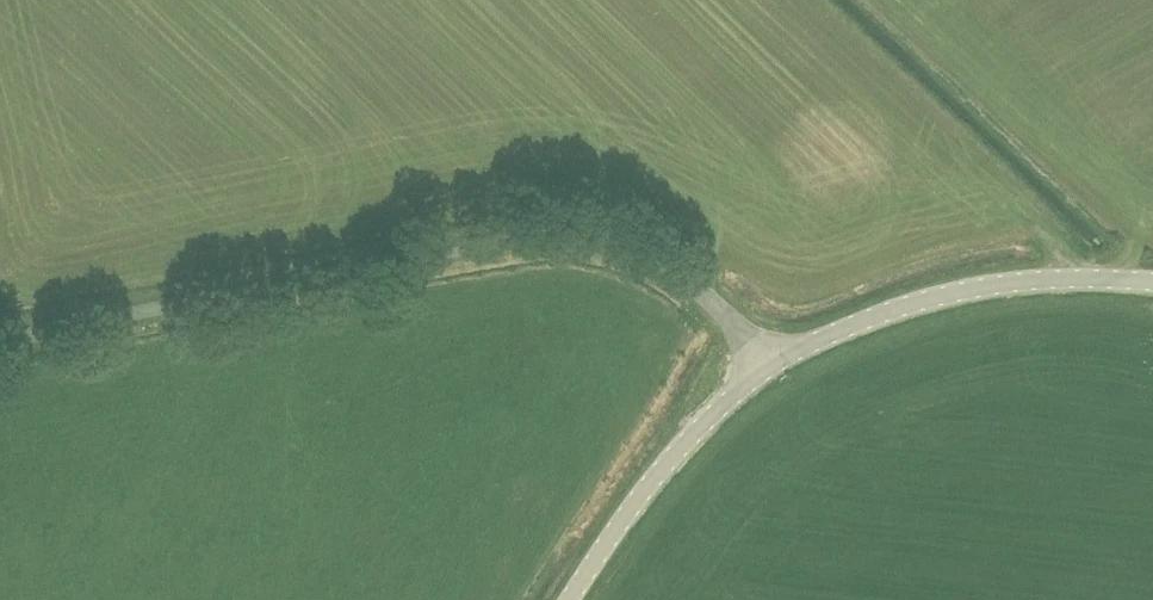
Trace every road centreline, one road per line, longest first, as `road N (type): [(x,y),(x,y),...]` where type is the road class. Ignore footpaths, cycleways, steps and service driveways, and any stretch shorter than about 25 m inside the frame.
road 1 (unclassified): [(774,360),(660,264),(614,242),(563,236),(0,331)]
road 2 (unclassified): [(774,360),(913,303),(1044,279),(1152,281)]
road 3 (unclassified): [(567,599),(672,447),(774,360)]

